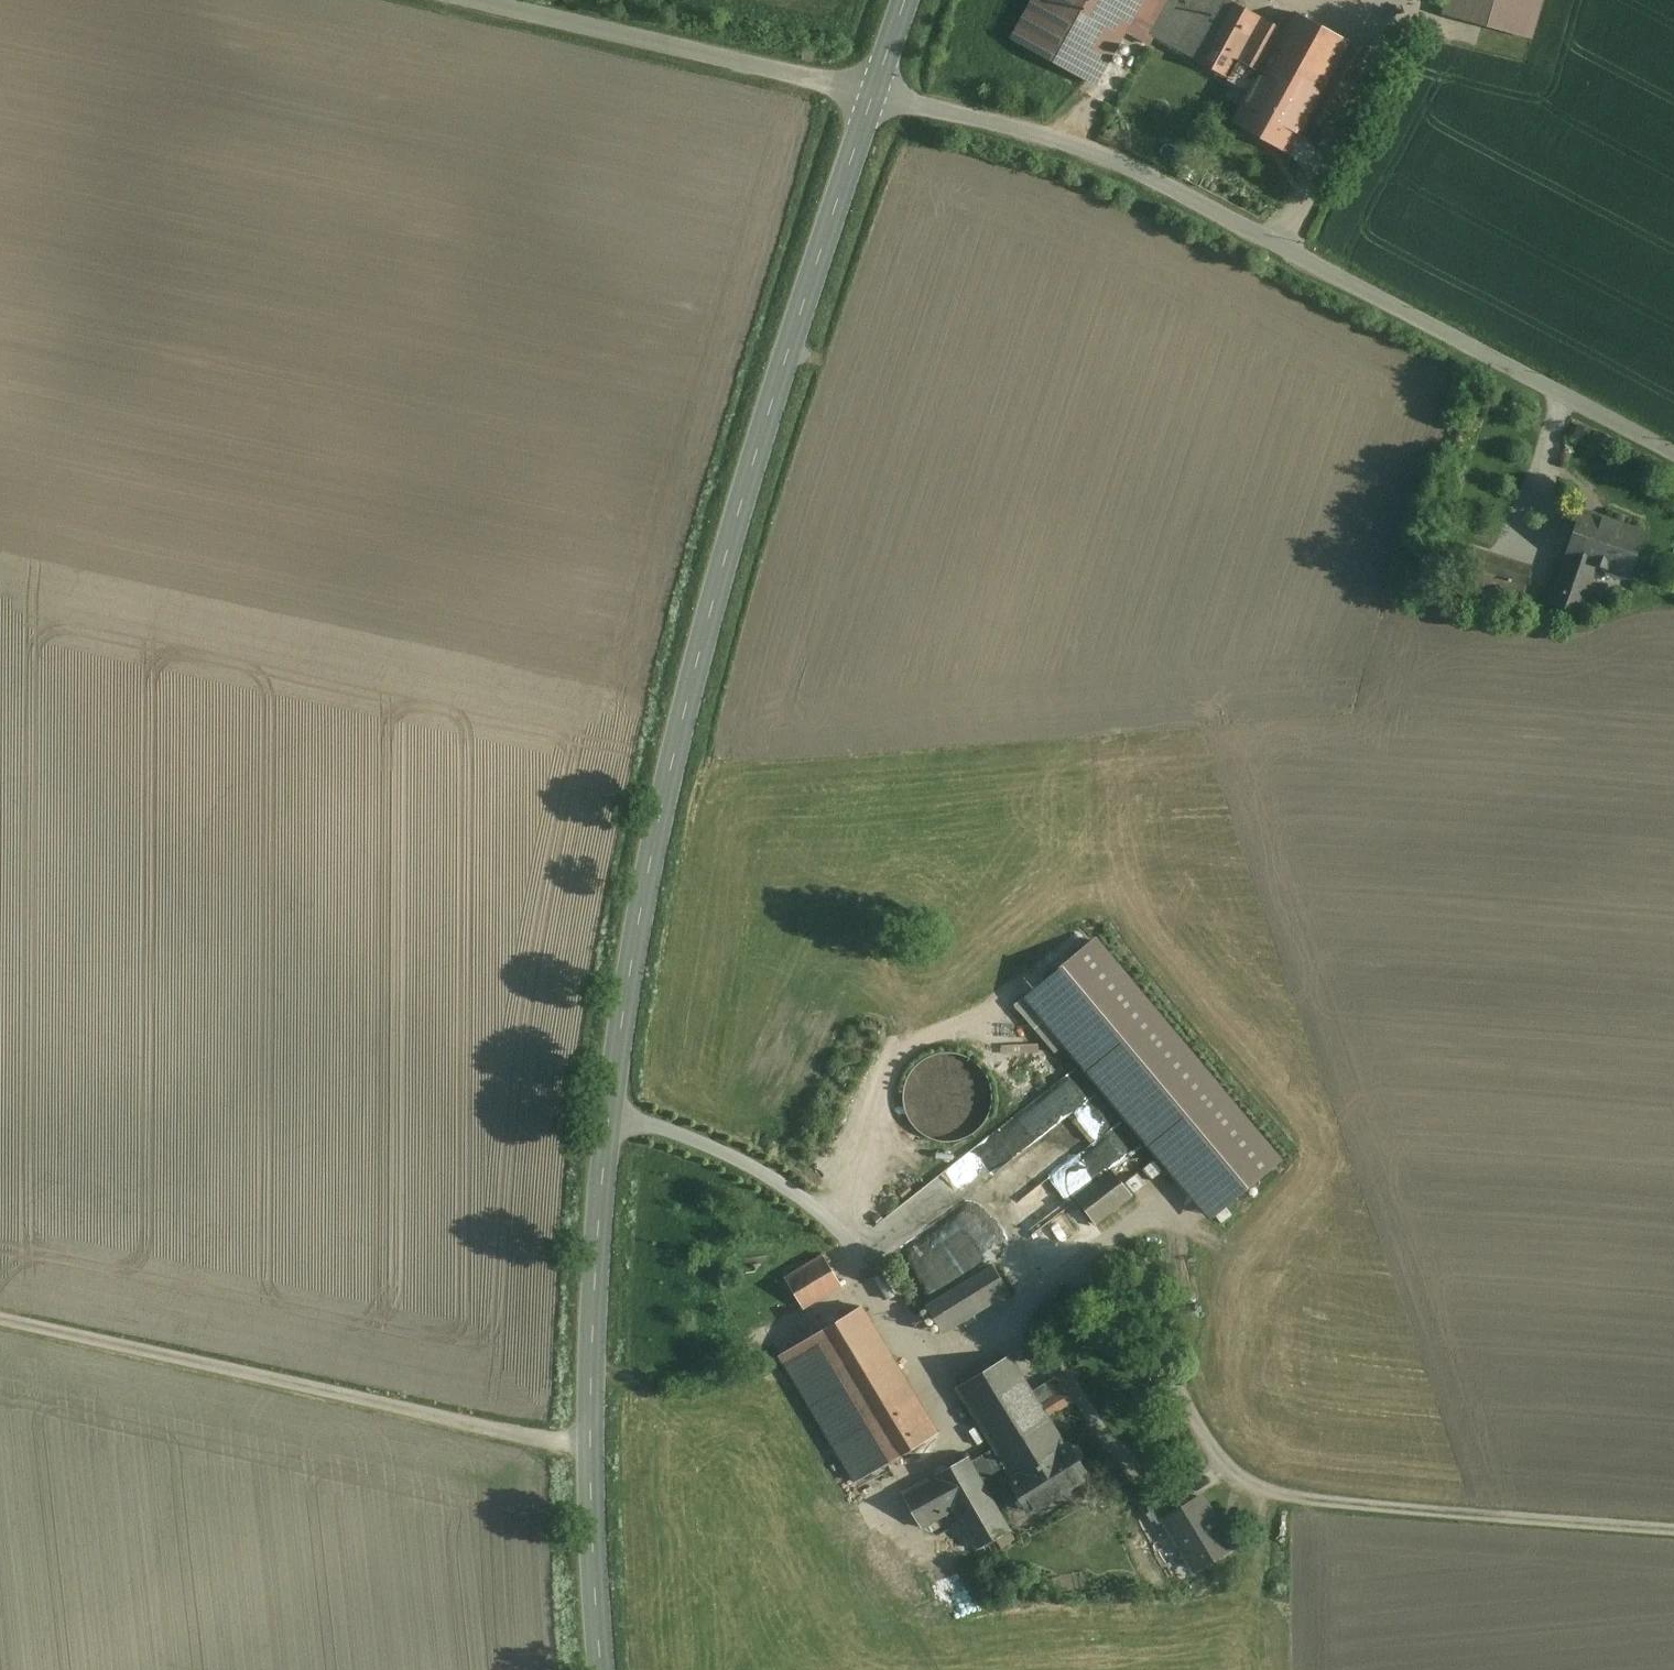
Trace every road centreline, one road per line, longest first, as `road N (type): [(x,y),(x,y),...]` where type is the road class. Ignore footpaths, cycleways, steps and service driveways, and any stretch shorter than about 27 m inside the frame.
road 1 (tertiary): [(874,92),(688,702),(636,942),(603,1154),(593,1326),(602,1669)]
road 2 (unclassified): [(1673,450),(1096,154),(874,92)]
road 3 (track): [(0,1308),(591,1437)]
road 4 (track): [(1271,1479),(1372,1497),(1673,1520)]
road 5 (unclassified): [(874,92),(506,0)]

